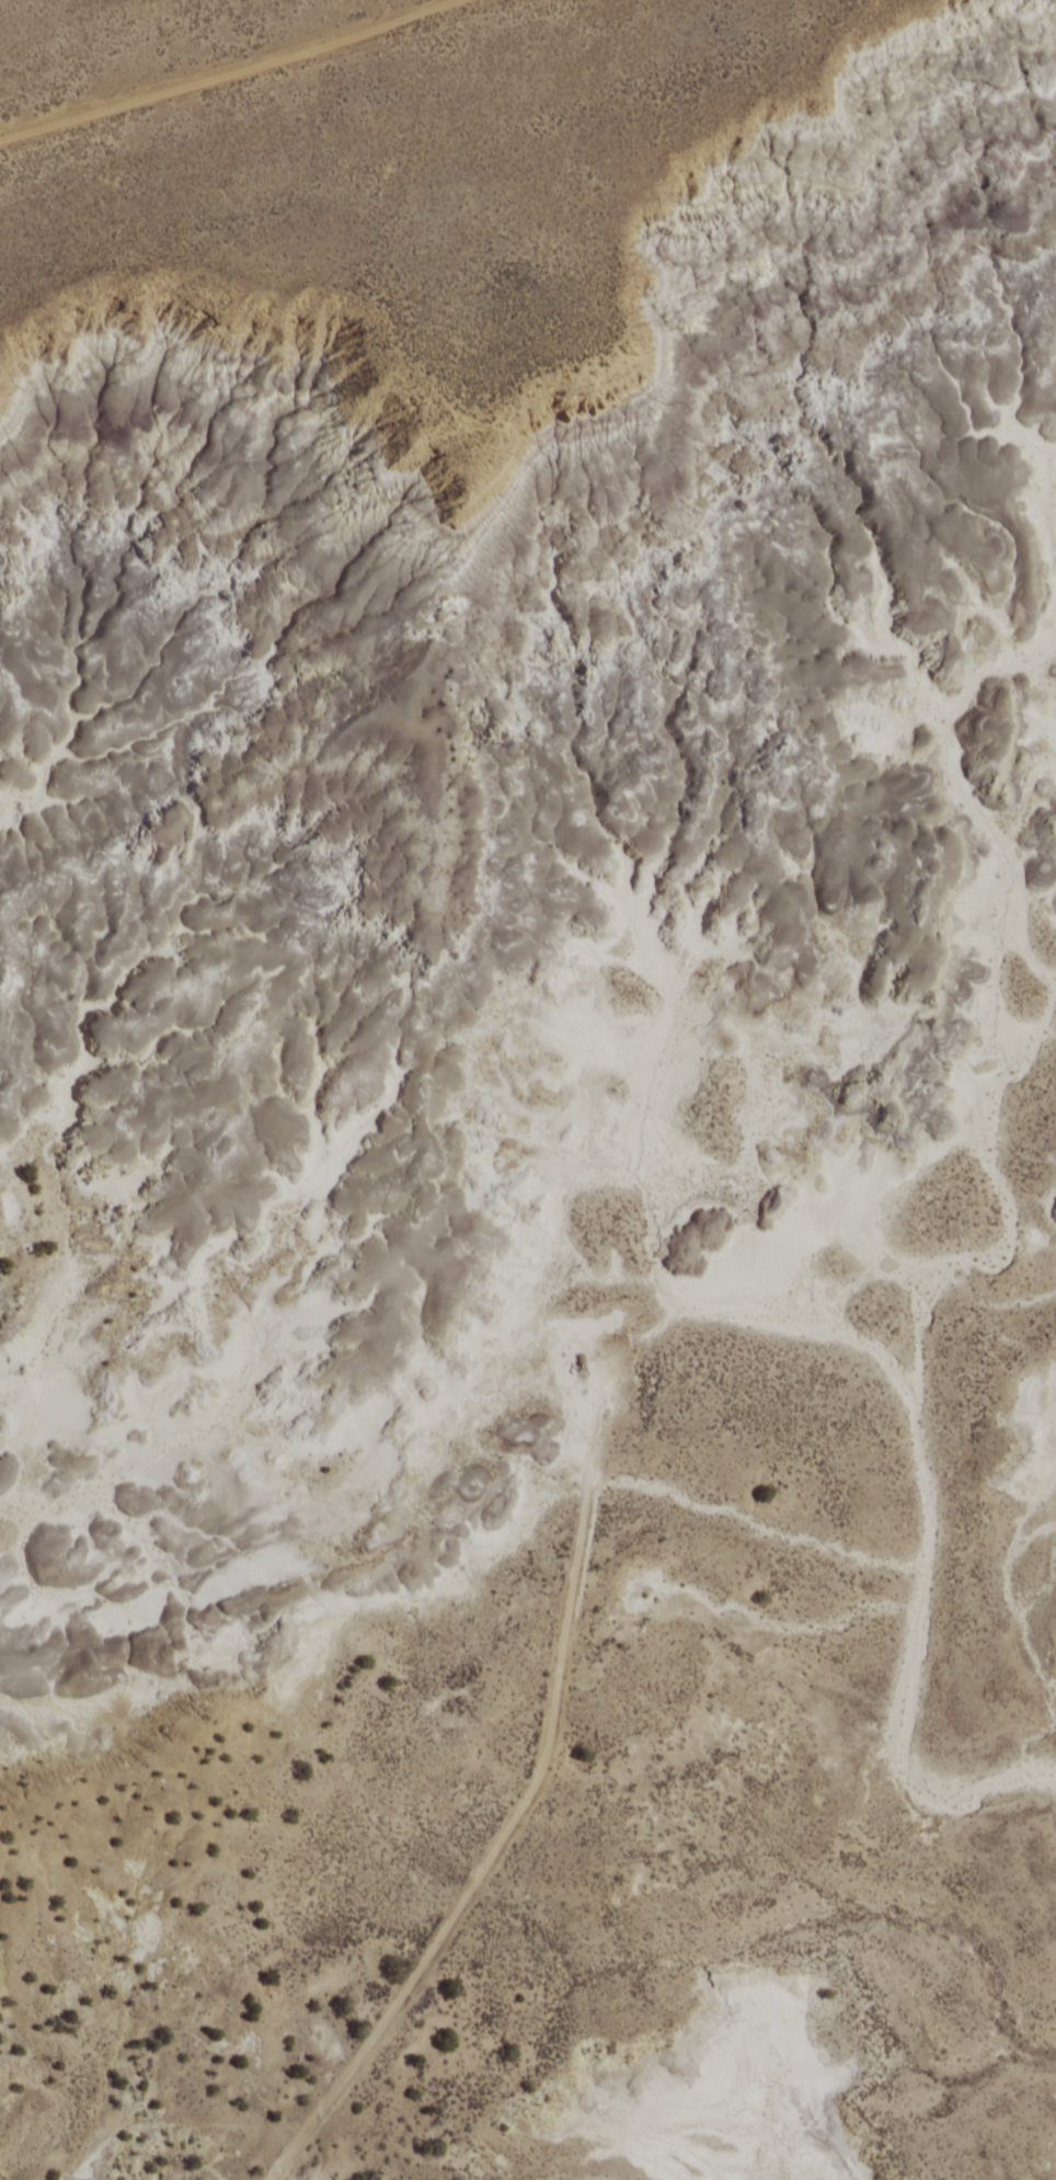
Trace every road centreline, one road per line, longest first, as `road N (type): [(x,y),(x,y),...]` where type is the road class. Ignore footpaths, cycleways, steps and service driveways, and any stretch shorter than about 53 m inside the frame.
road 1 (track): [(0,95),(336,0)]

